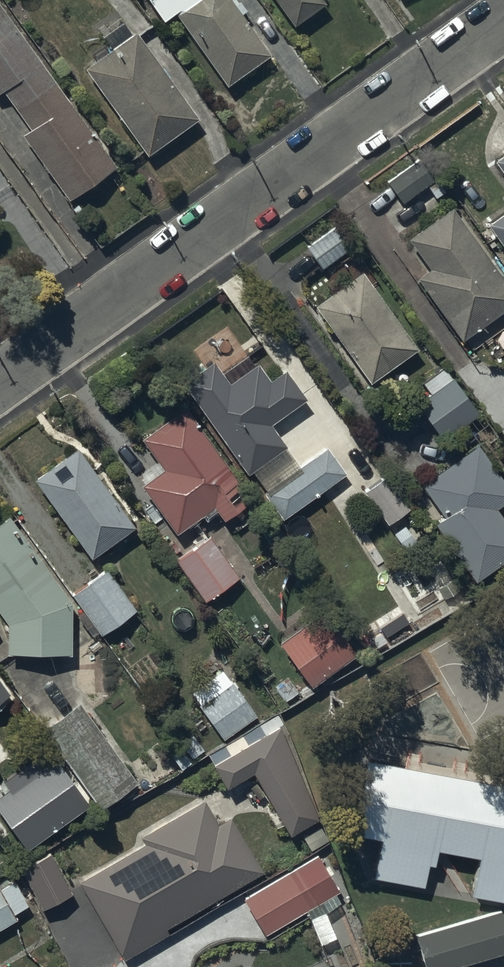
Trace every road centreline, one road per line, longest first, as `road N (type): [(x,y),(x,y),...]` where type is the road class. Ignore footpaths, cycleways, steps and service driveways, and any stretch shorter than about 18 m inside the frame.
road 1 (residential): [(0,382),(503,22)]

